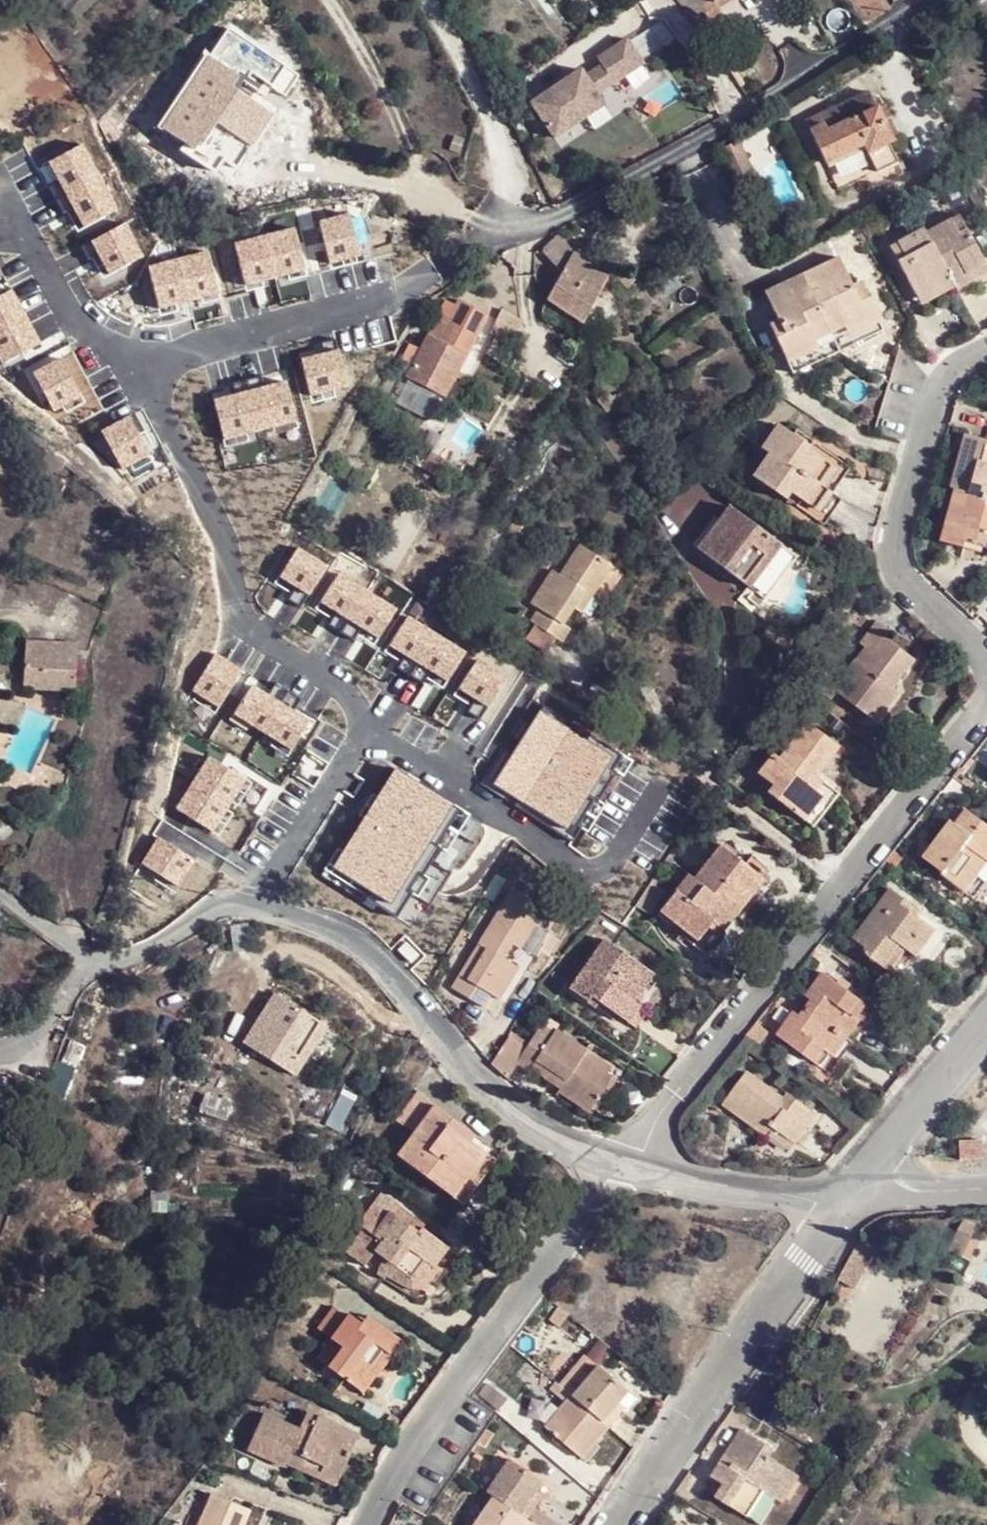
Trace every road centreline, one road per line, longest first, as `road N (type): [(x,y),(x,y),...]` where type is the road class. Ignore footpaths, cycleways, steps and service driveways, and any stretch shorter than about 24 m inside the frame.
road 1 (residential): [(626,1167),(516,1111),(332,932),(250,908),(214,910),(138,952),(107,956)]
road 2 (residential): [(626,1167),(643,1152),(670,1099),(986,699)]
road 3 (residential): [(369,1524),(450,1393),(626,1167)]
road 4 (residential): [(619,1524),(853,1193)]
road 5 (residential): [(986,666),(908,584),(889,534),(944,388),(953,372),(986,356)]
road 6 (residential): [(529,230),(487,117),(429,0)]
road 7 (residential): [(741,112),(529,230)]
road 8 (residential): [(853,1193),(744,1190),(626,1167)]
road 9 (residential): [(853,1193),(986,1021)]
road 10 (residential): [(927,0),(741,112)]
road 11 (residential): [(107,956),(42,1044),(23,1057),(0,1055)]
road 12 (residential): [(660,0),(741,112)]
road 13 (residential): [(986,1187),(853,1193)]
road 14 (residential): [(107,956),(65,939),(0,887)]

